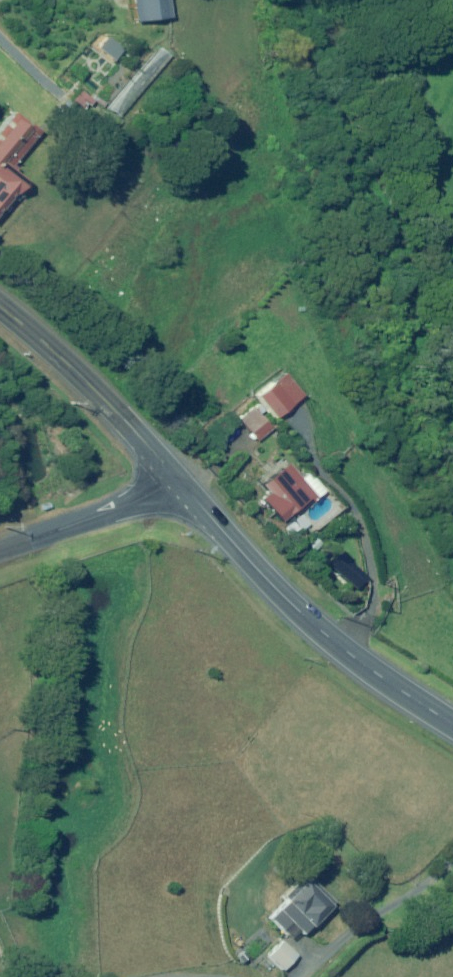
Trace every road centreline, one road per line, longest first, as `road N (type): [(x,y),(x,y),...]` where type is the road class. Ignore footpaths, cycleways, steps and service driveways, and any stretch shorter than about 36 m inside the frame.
road 1 (tertiary): [(452,724),(308,619),(175,475)]
road 2 (tertiary): [(175,475),(0,306)]
road 3 (unclassified): [(175,475),(130,502),(0,551)]

